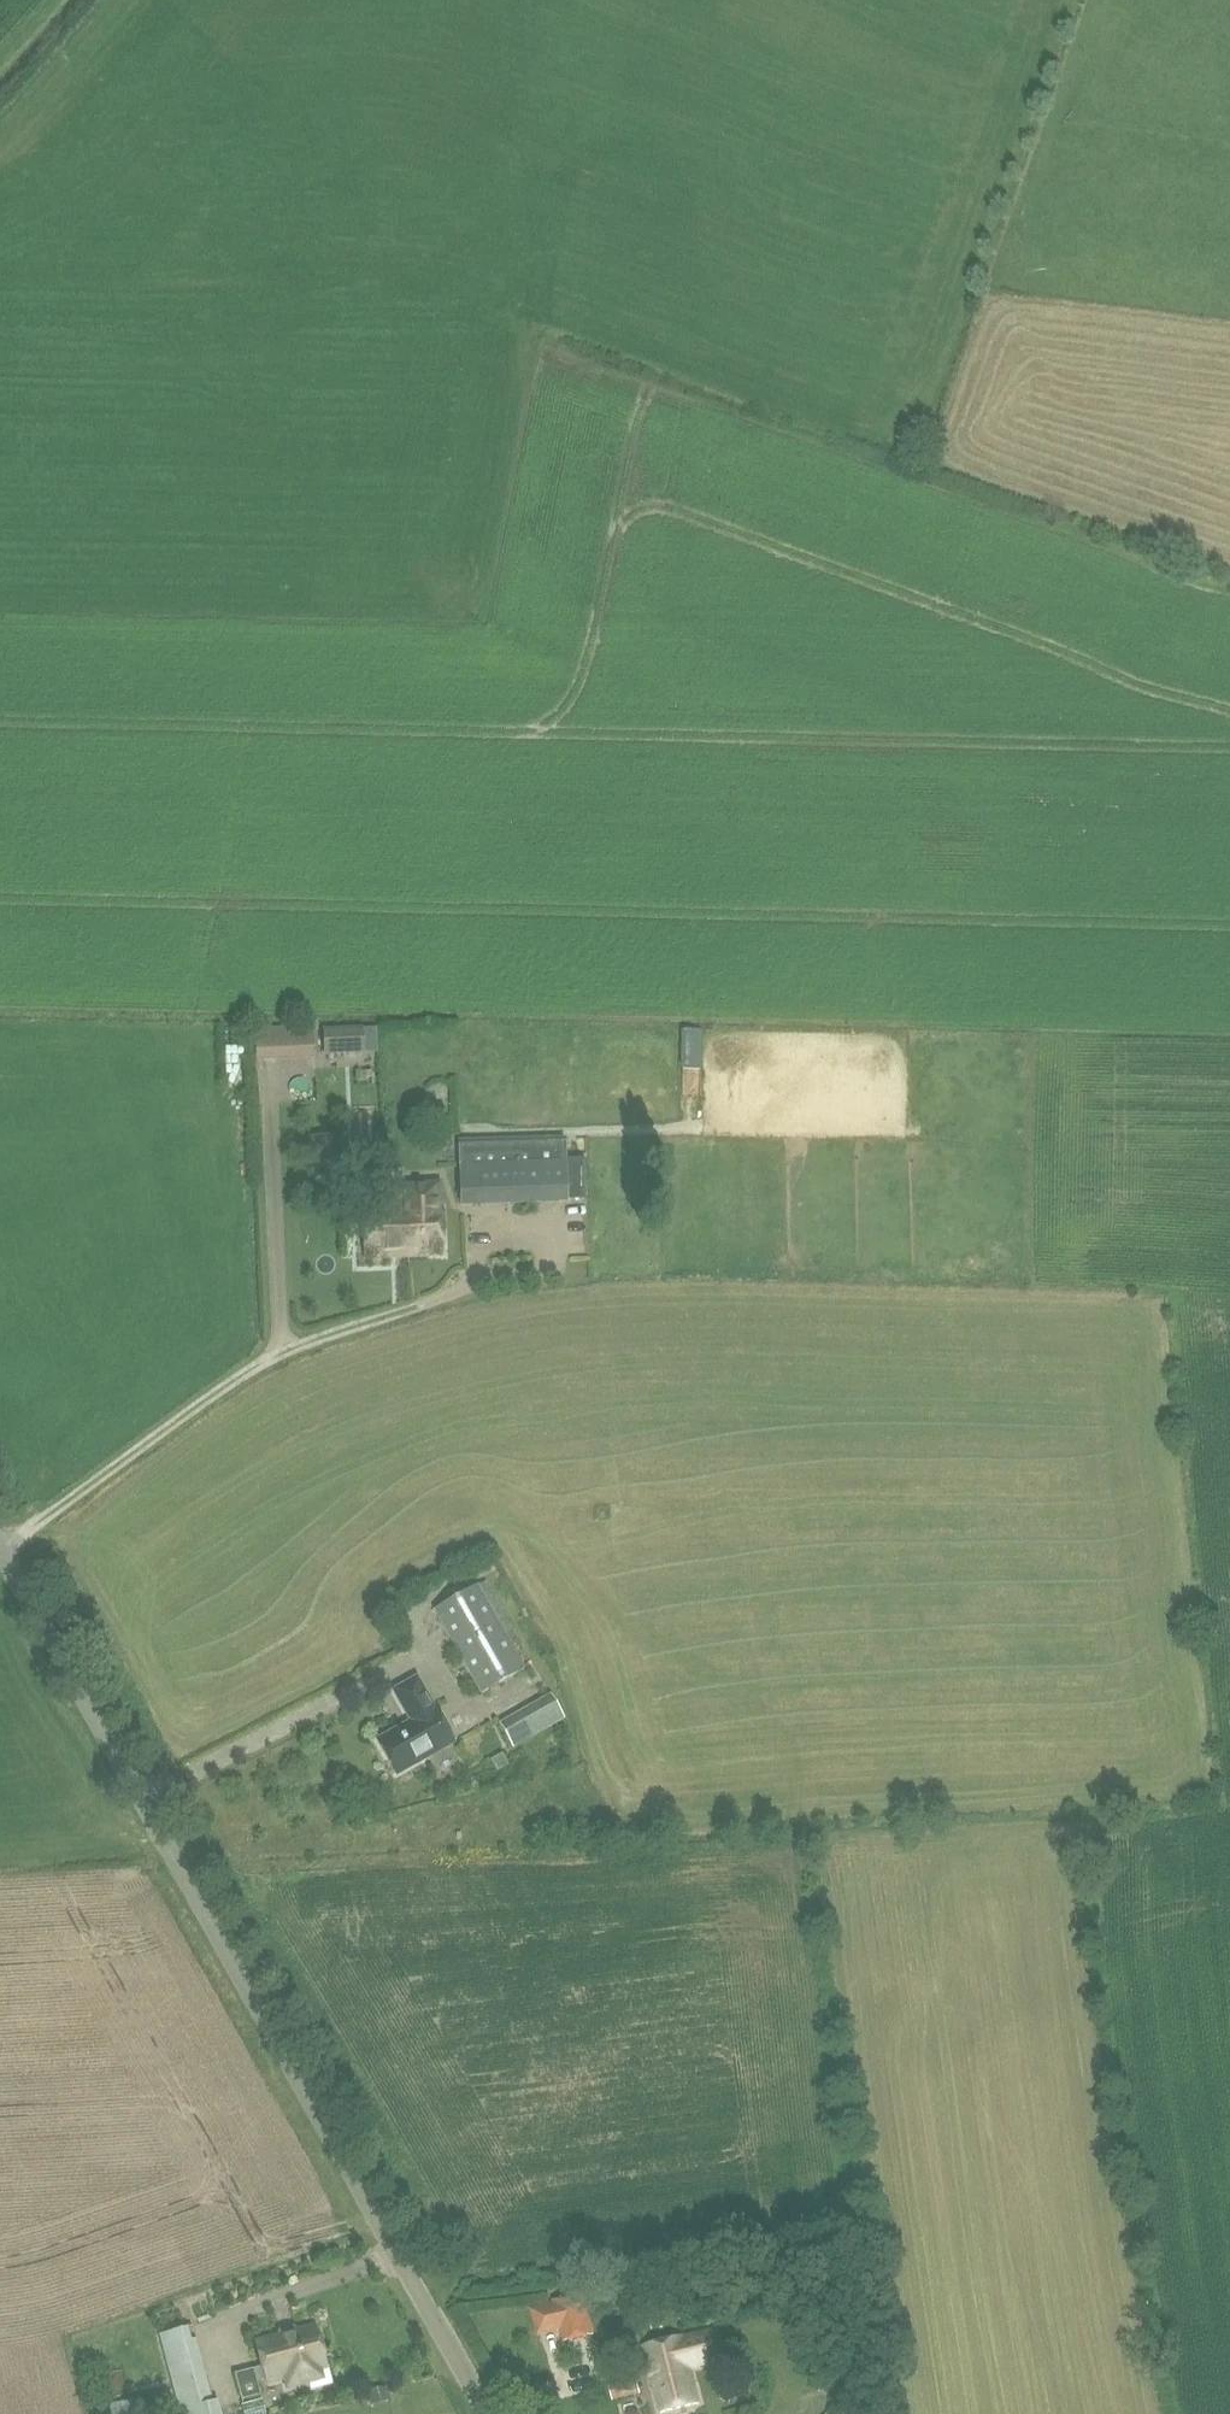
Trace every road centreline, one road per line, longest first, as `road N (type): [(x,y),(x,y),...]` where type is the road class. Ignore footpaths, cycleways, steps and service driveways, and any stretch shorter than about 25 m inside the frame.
road 1 (unclassified): [(487,2413),(0,1547)]

